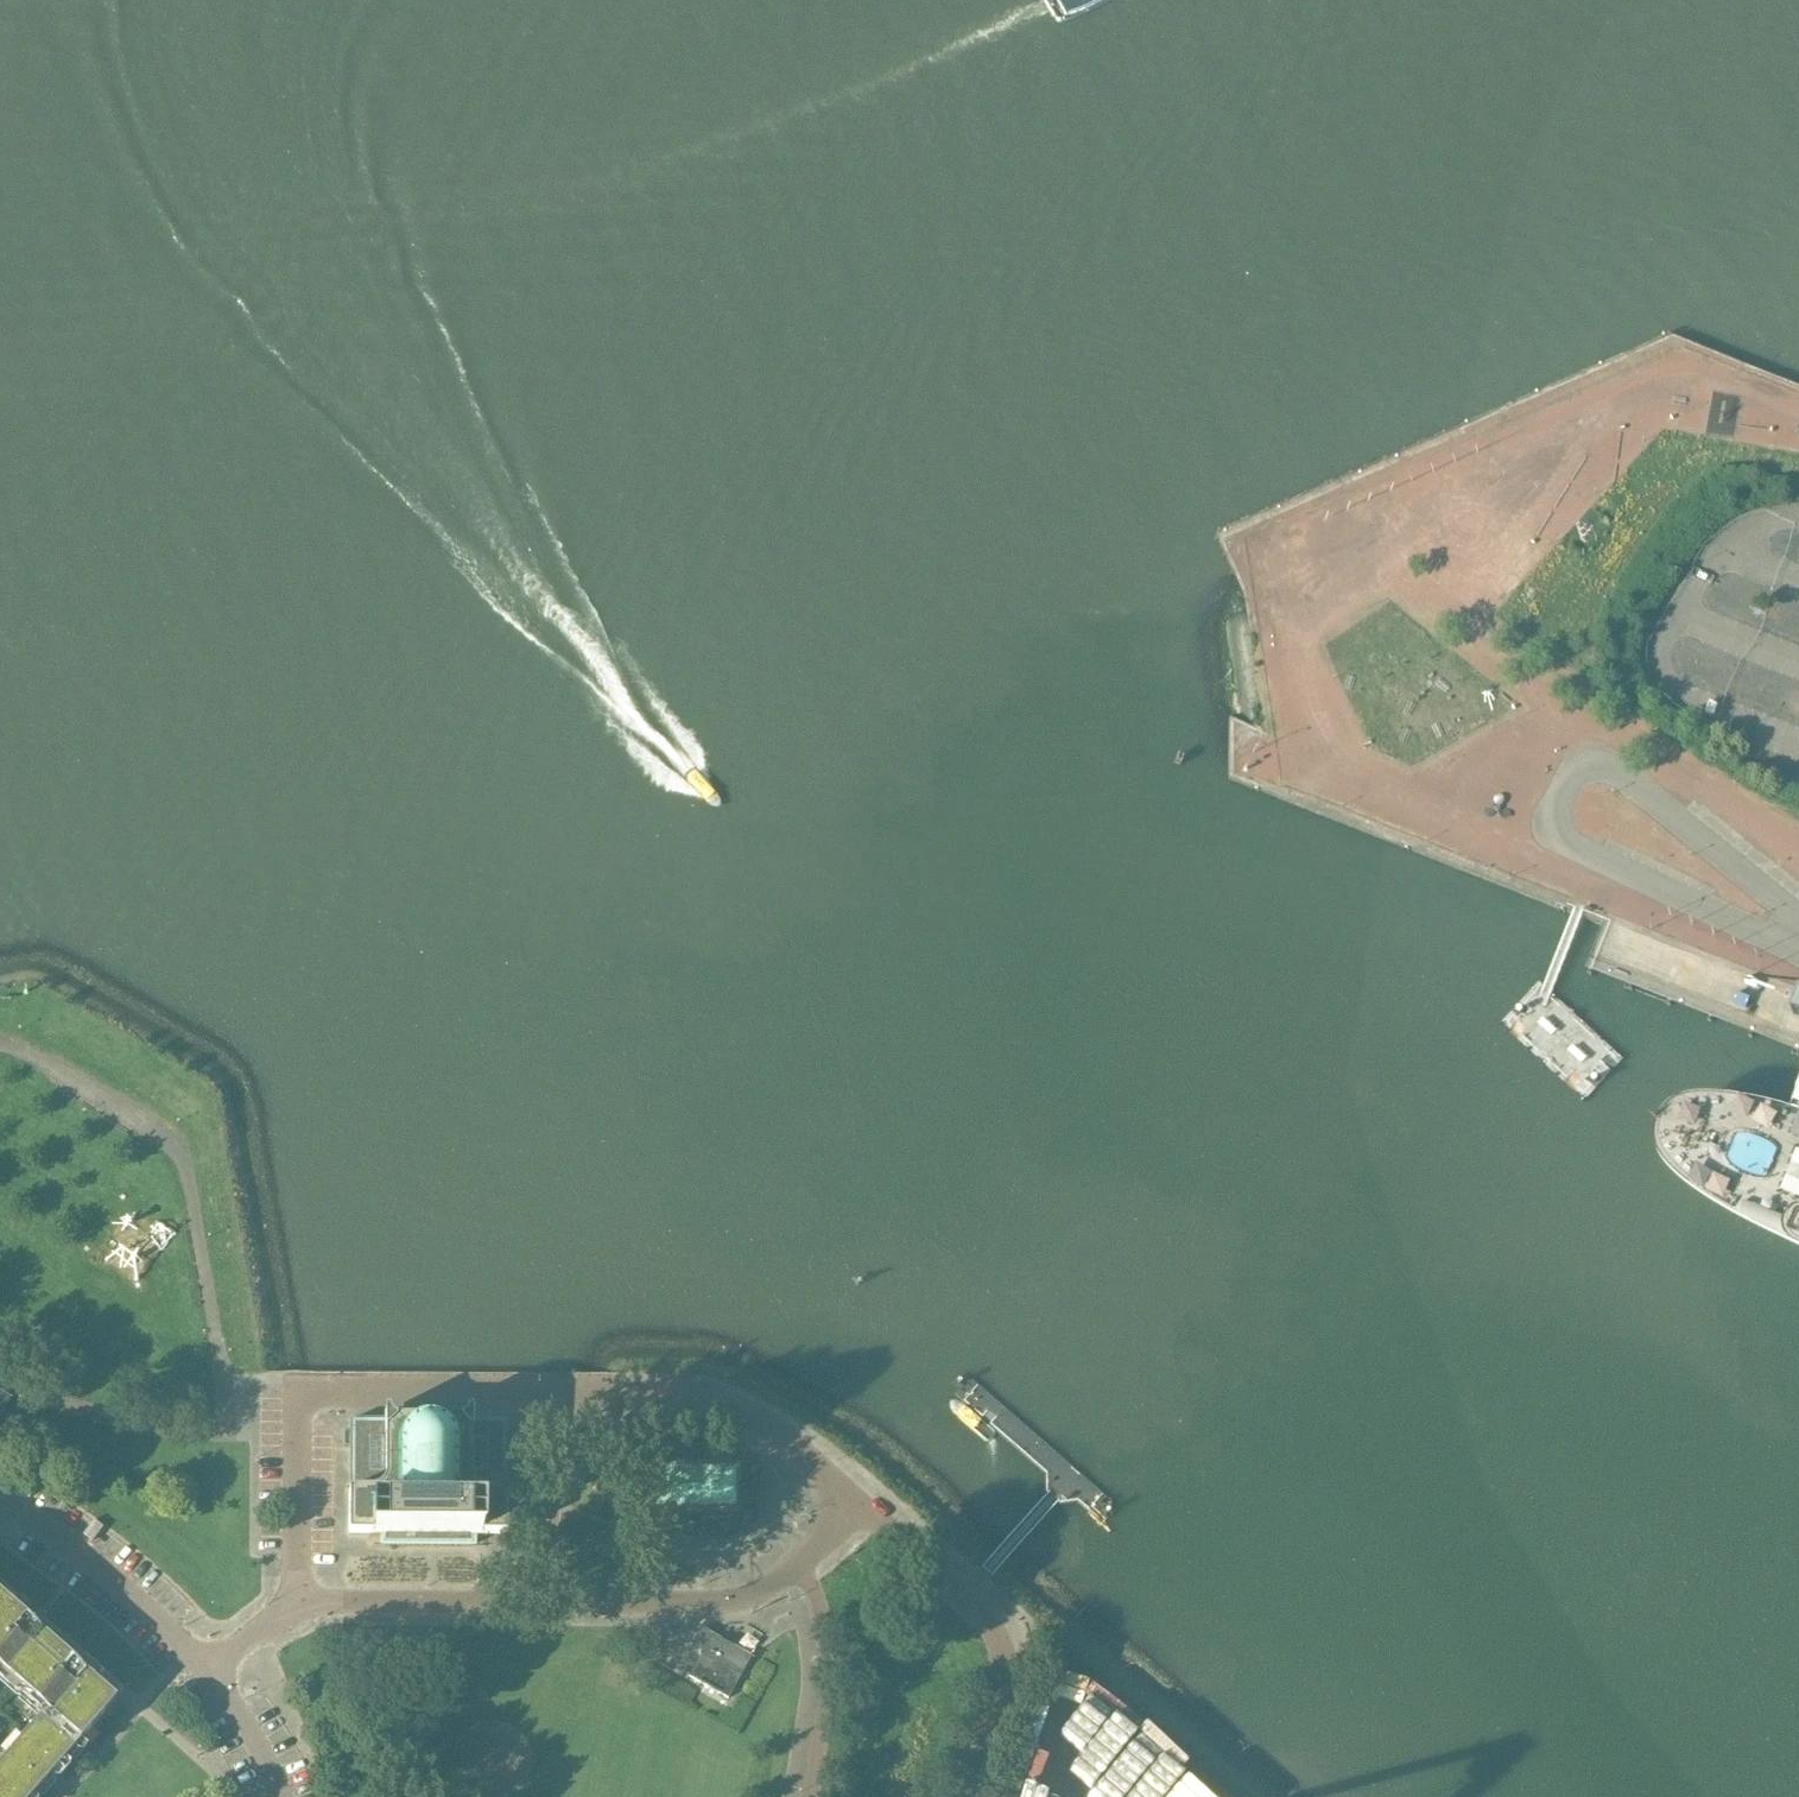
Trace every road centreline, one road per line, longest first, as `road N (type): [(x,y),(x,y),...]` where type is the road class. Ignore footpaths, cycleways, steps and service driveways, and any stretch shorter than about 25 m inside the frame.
road 1 (trunk): [(469,1796),(448,1594),(456,0)]
road 2 (trunk): [(417,0),(408,1566),(429,1796)]
road 3 (residential): [(856,1507),(789,1444),(715,1402),(294,1397),(293,1602)]
road 4 (residential): [(293,1602),(729,1597),(798,1562),(856,1507)]
road 5 (residential): [(210,1669),(83,1558),(0,1499)]
road 6 (unclassified): [(967,1796),(1004,1669),(997,1637),(960,1594)]
road 7 (residential): [(281,1796),(210,1669)]
road 8 (unclassified): [(960,1594),(856,1507)]

